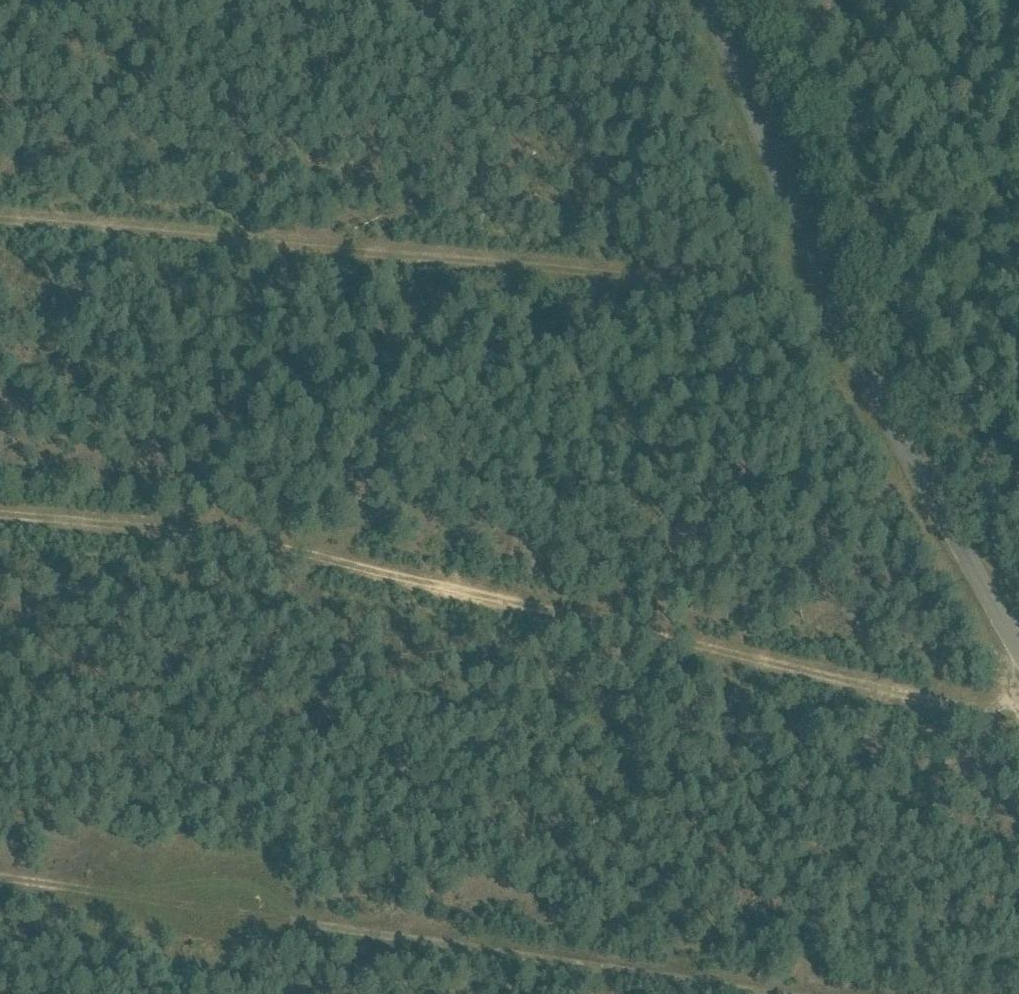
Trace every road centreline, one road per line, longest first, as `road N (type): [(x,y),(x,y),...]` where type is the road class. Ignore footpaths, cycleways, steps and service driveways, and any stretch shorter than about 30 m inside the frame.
road 1 (track): [(0,516),(217,536),(955,704),(1018,708)]
road 2 (track): [(0,220),(821,292)]
road 3 (track): [(0,879),(777,993)]

